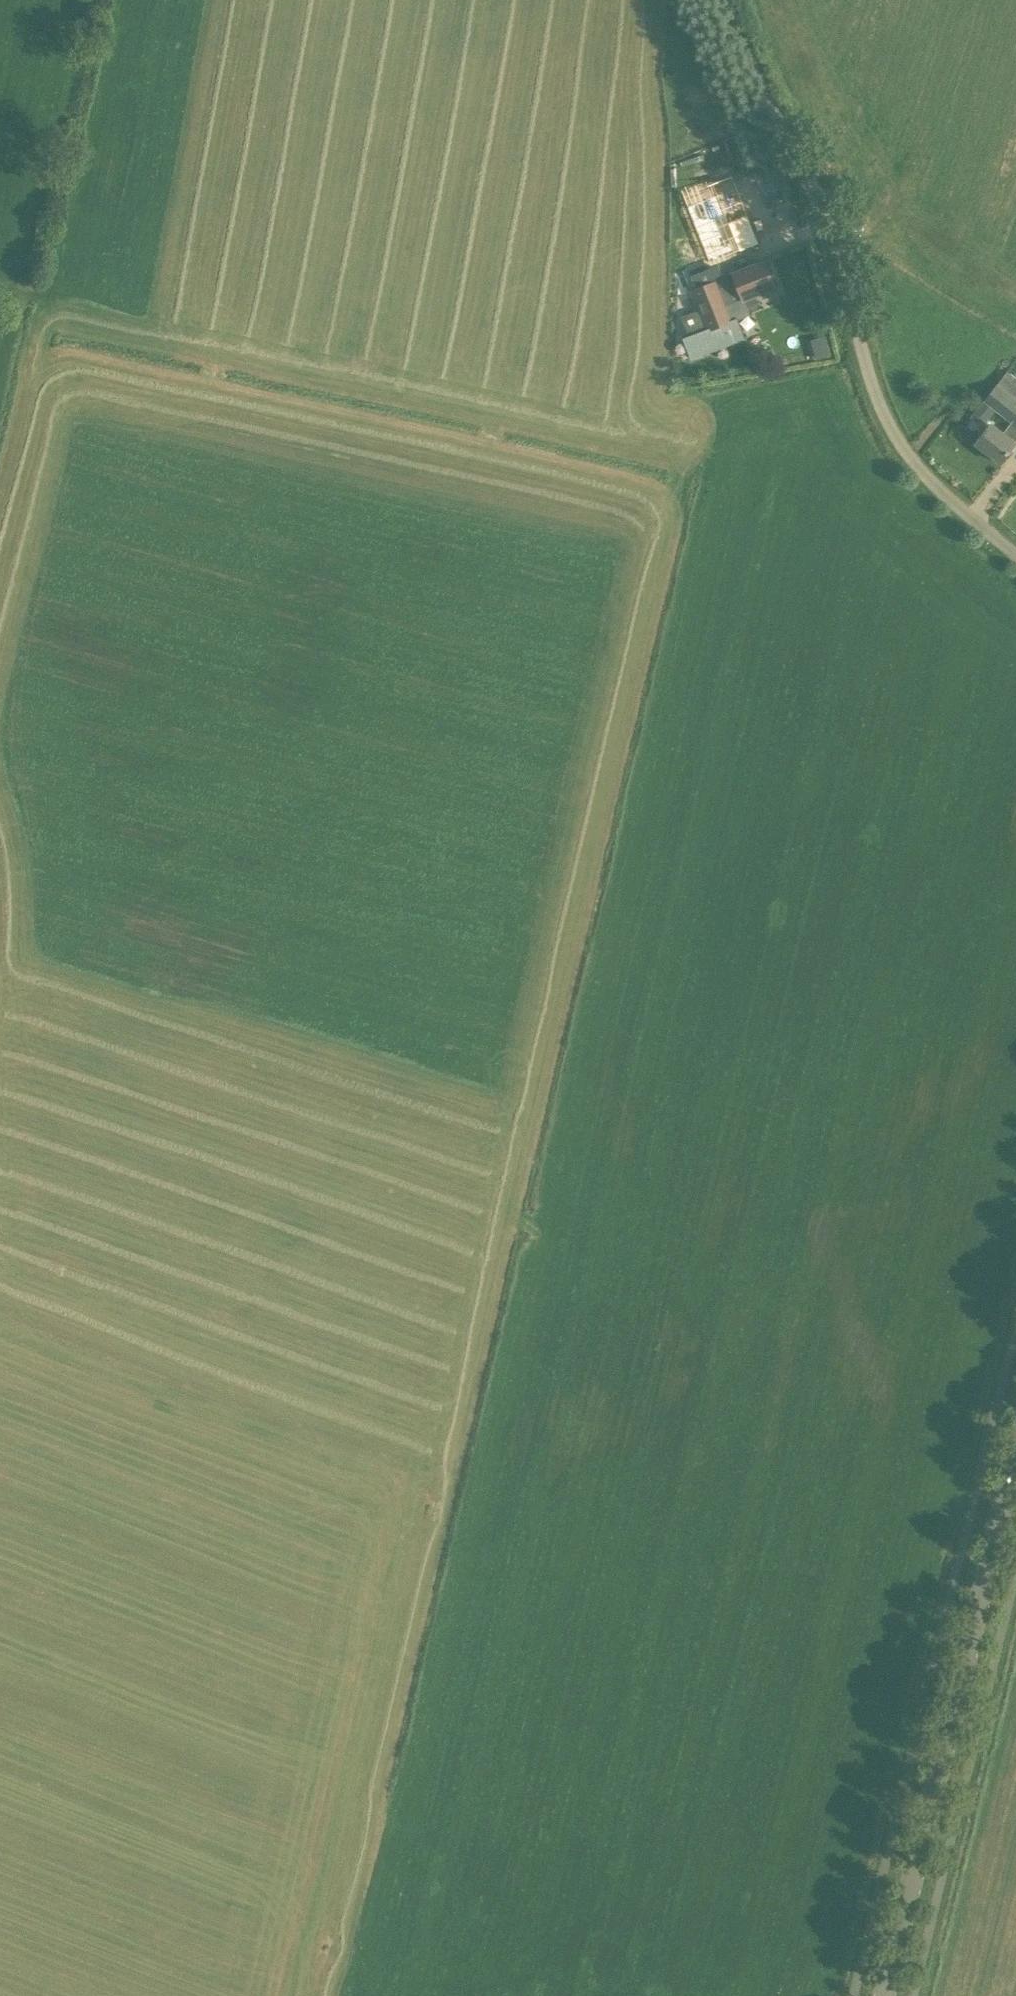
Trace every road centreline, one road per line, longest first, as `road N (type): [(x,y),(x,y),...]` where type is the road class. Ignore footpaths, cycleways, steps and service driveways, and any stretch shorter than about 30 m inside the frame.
road 1 (unclassified): [(1015,552),(917,458),(887,414),(815,174),(727,0)]
road 2 (secondary): [(888,1995),(1015,1463)]

